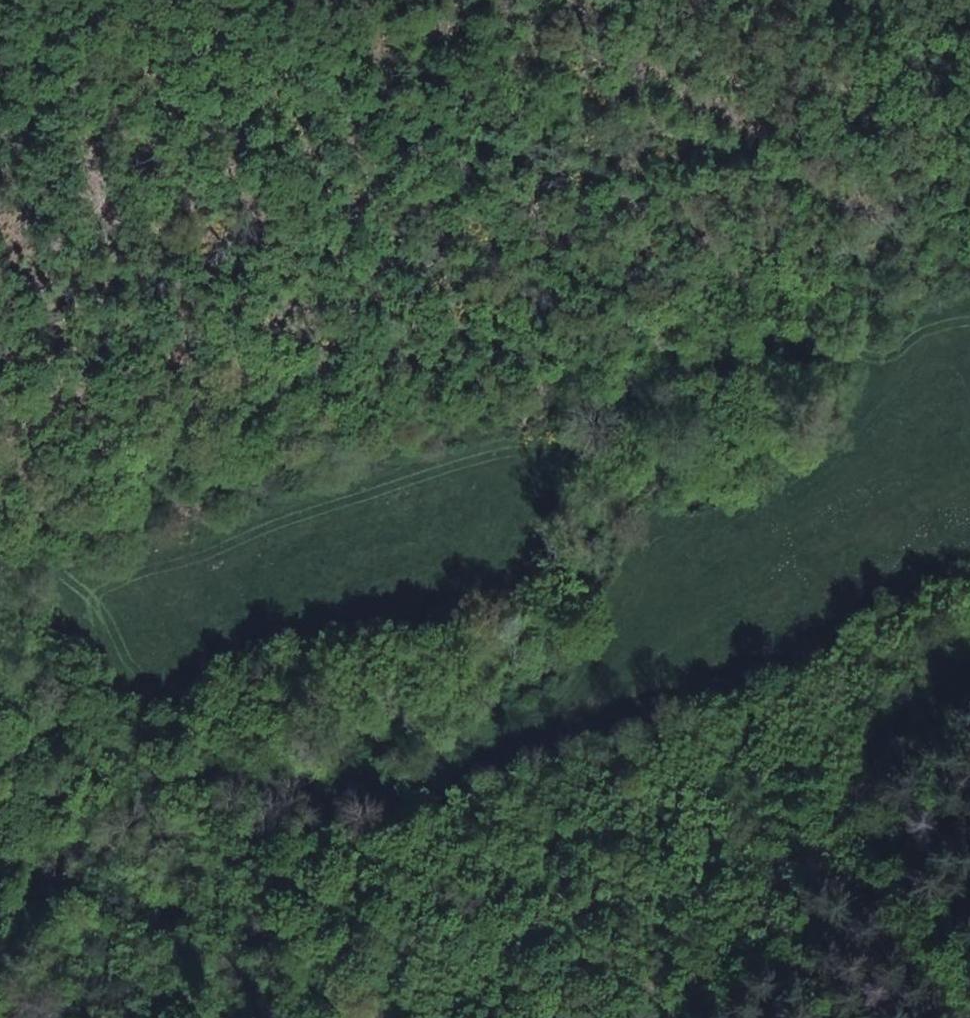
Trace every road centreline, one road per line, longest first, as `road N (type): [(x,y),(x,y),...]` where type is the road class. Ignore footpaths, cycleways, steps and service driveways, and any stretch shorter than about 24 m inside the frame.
road 1 (track): [(0,793),(245,843),(820,690),(969,598)]
road 2 (track): [(969,631),(678,1017)]

